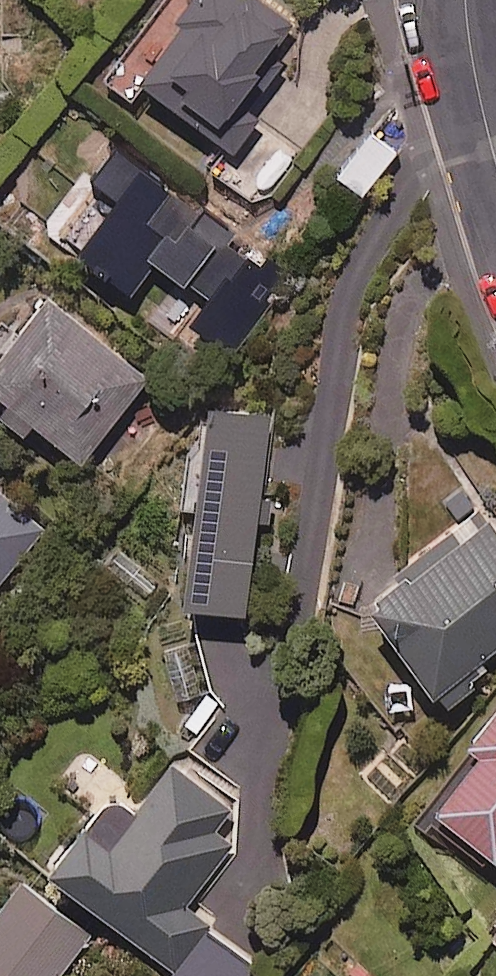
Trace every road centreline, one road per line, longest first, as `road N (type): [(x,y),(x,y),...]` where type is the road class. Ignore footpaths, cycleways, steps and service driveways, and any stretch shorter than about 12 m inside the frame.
road 1 (tertiary): [(466,0),(495,164)]

